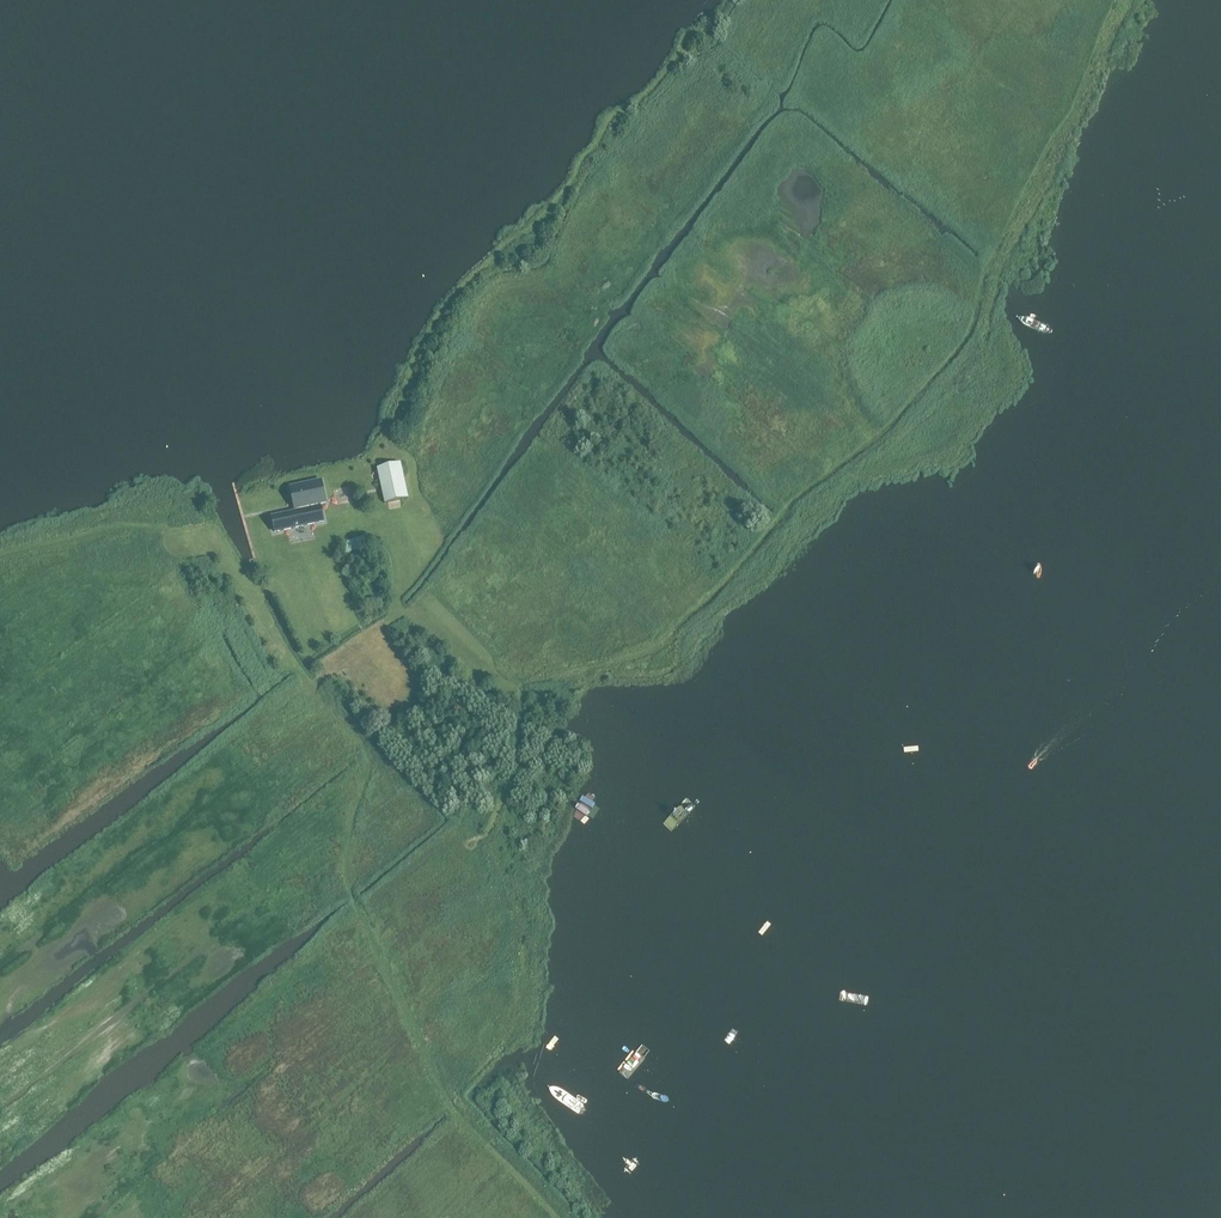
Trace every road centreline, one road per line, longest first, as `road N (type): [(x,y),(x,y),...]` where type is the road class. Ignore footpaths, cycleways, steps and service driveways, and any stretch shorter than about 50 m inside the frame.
road 1 (track): [(558,1217),(443,1097),(350,884),(365,754),(307,693)]

